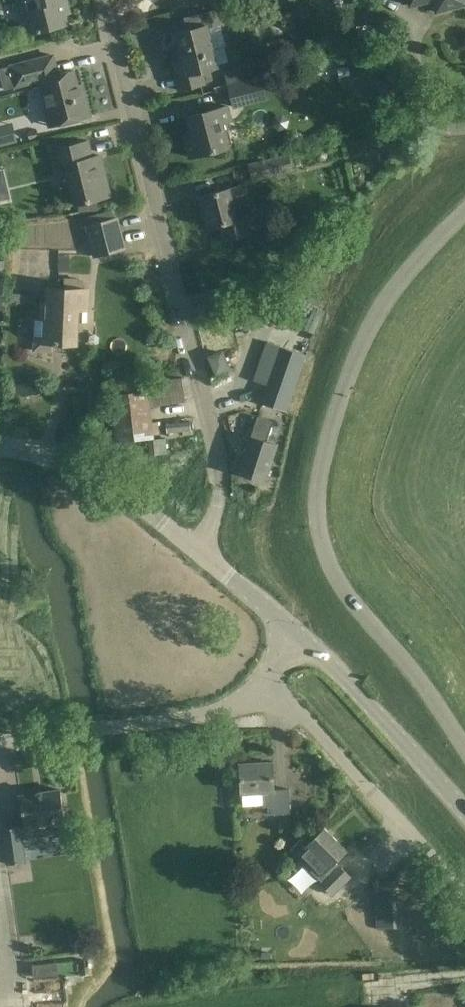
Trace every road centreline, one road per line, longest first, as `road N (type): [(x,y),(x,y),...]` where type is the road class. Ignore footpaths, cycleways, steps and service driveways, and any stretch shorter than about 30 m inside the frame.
road 1 (residential): [(464,750),(332,573),(315,542),(312,506),(318,466),(372,318),(395,279),(464,211)]
road 2 (residential): [(200,553),(219,497),(210,413),(108,0)]
road 3 (unclassified): [(464,900),(321,738),(253,701)]
road 4 (unclassified): [(0,743),(253,701)]
road 5 (tertiary): [(464,811),(356,691),(294,636)]
road 6 (unclassified): [(200,553),(144,502),(64,462),(0,448)]
road 7 (tertiary): [(294,636),(200,553)]

